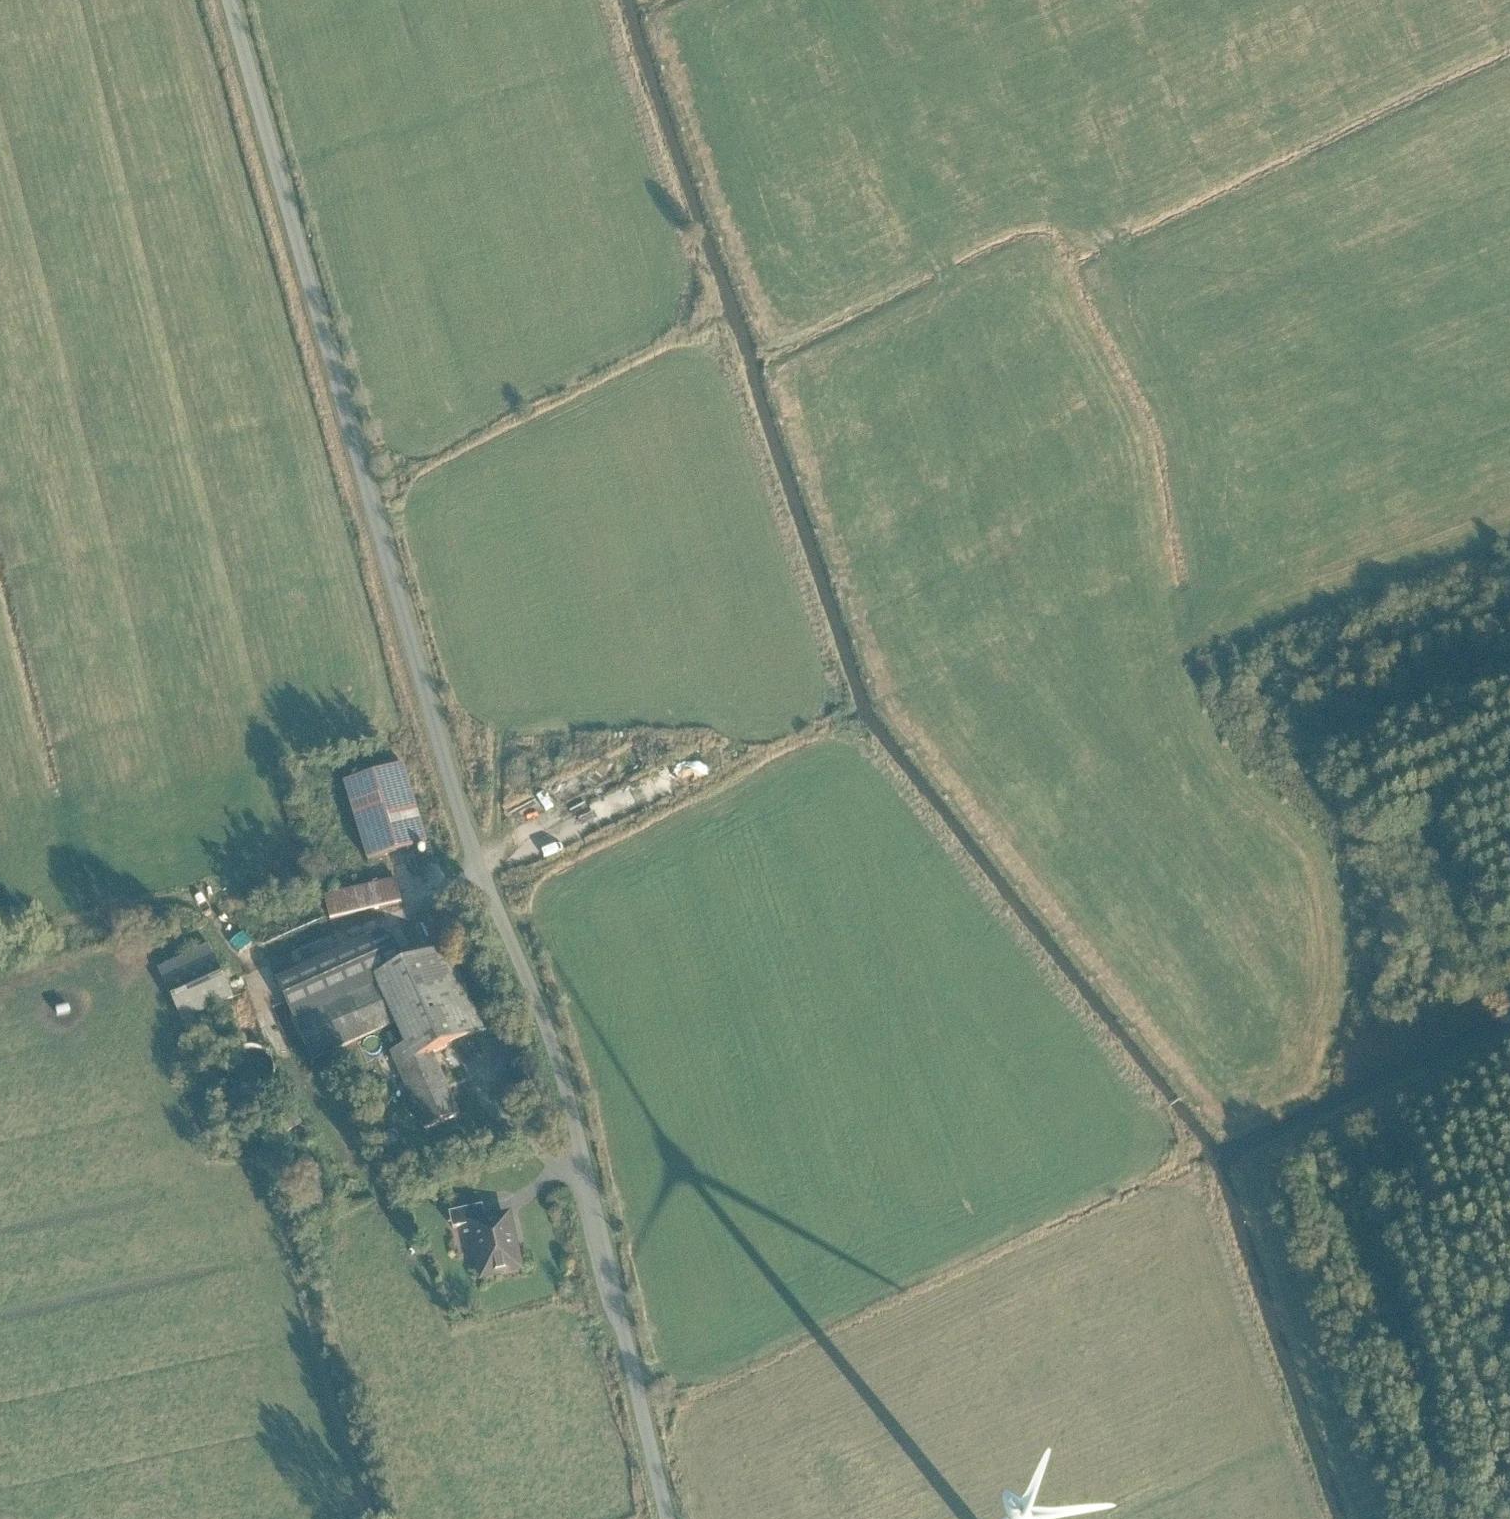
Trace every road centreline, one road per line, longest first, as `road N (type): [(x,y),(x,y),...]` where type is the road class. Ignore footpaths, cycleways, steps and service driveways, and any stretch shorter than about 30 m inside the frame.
road 1 (unclassified): [(232,0),(553,1047),(665,1518)]

